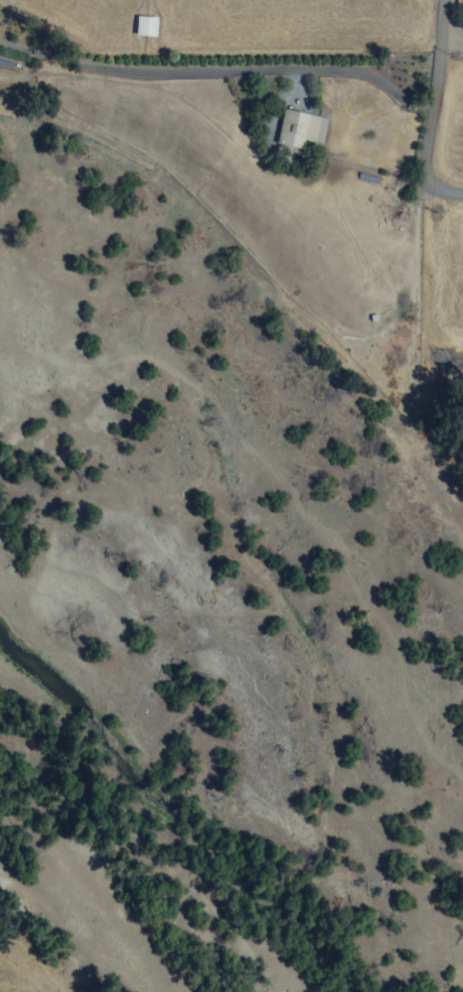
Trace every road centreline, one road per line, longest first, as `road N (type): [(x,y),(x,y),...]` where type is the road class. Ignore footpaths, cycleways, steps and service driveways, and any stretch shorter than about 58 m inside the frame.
road 1 (residential): [(444,0),(425,171)]

